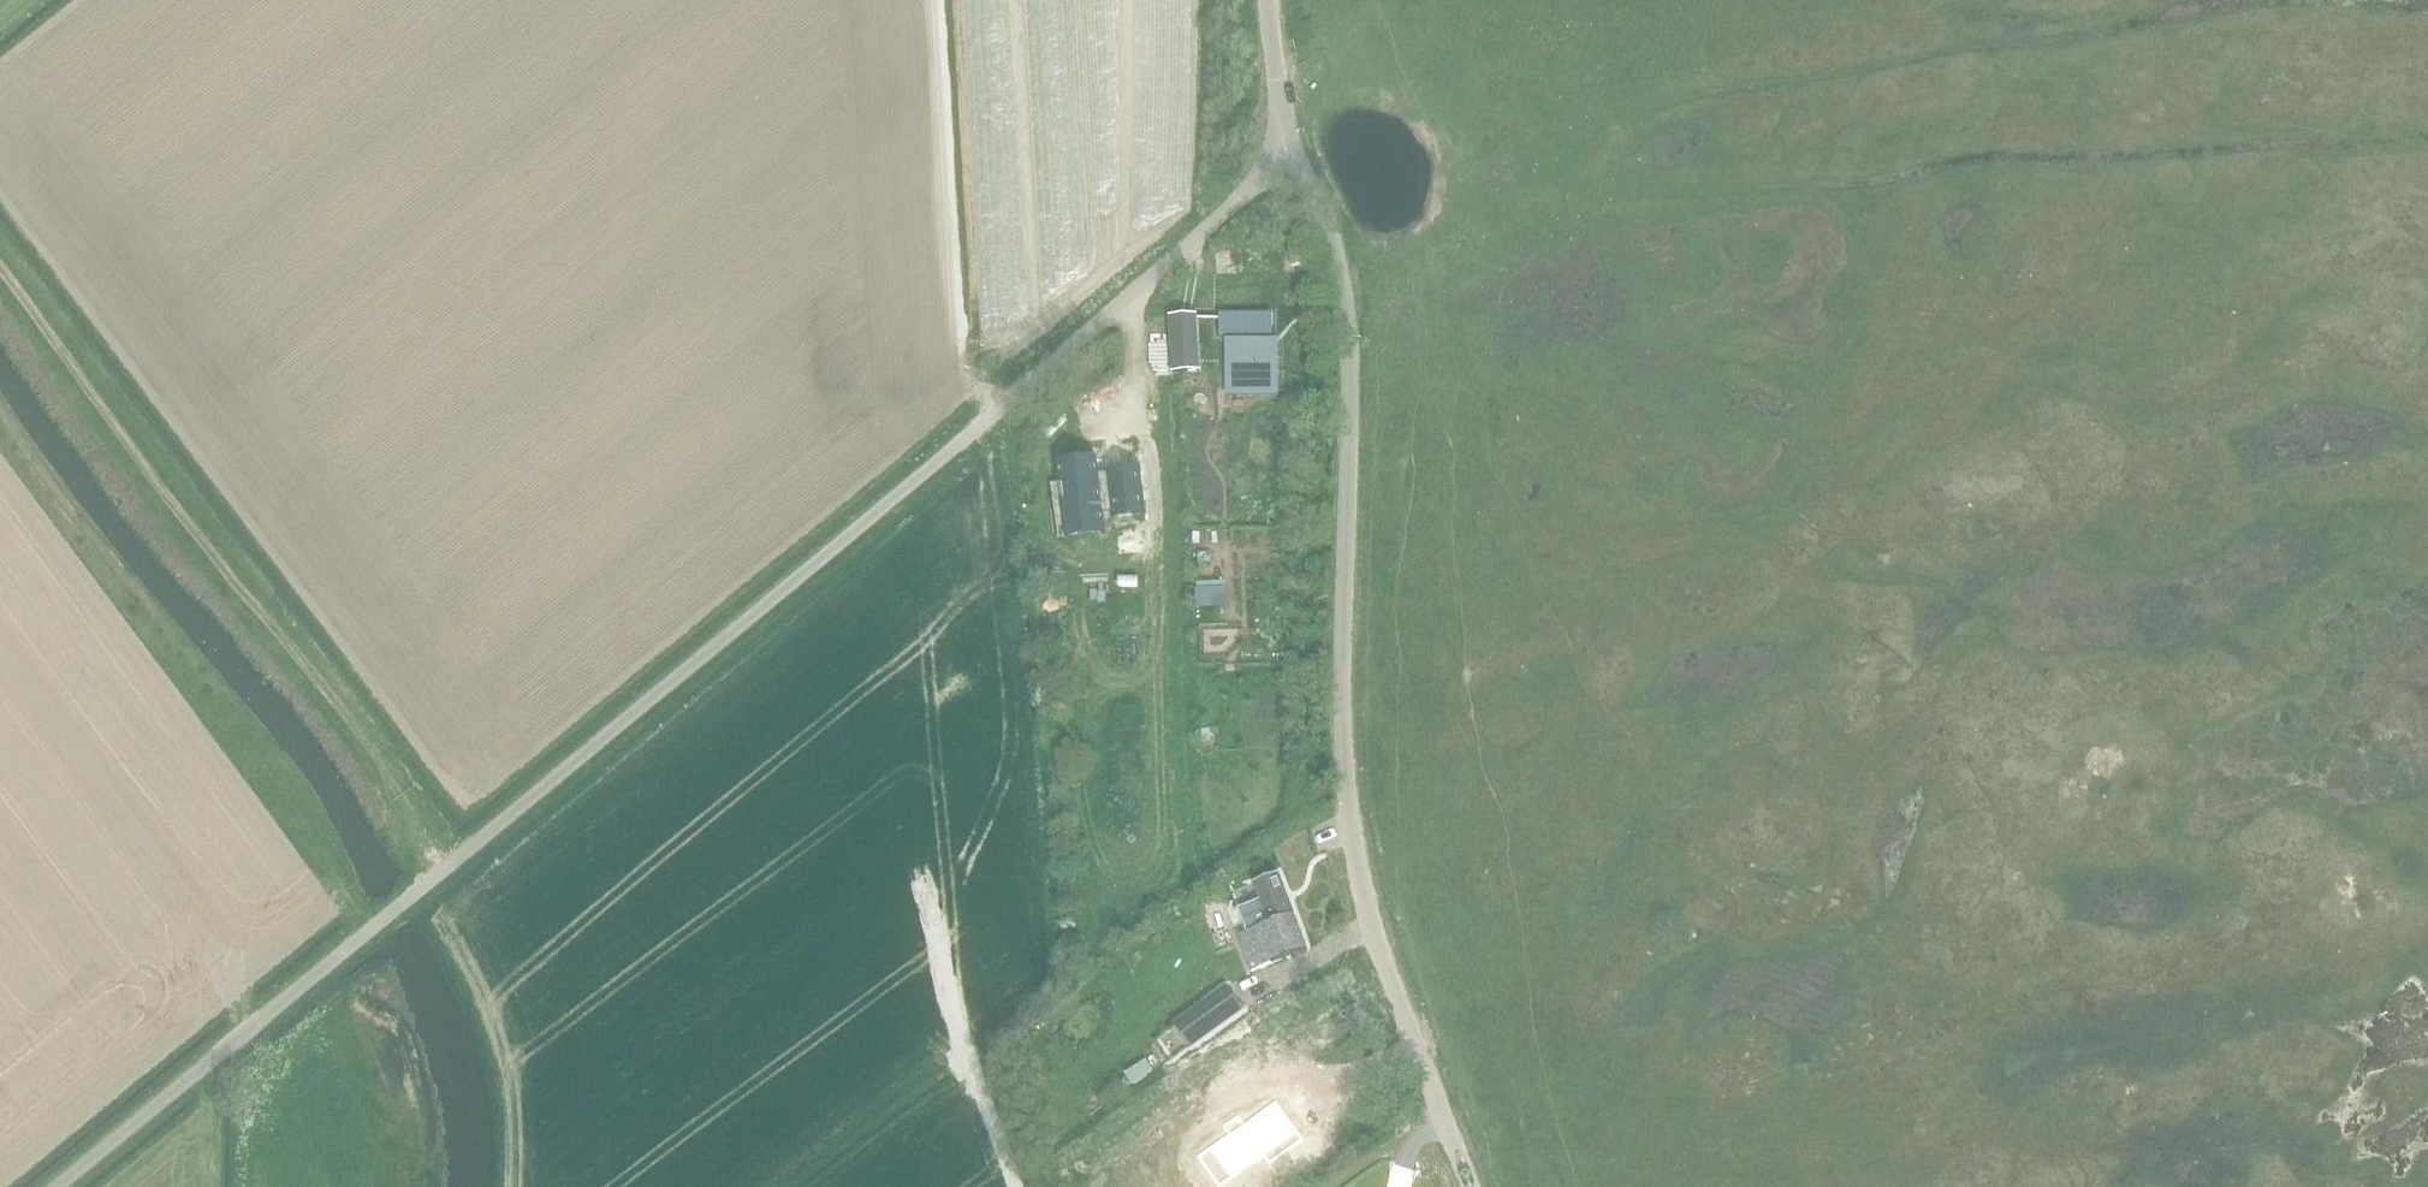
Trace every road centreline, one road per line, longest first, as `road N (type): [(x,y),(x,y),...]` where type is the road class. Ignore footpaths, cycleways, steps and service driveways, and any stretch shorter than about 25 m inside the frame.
road 1 (unclassified): [(56,1186),(999,407),(1201,232),(1288,137)]
road 2 (unclassified): [(1471,1186),(1392,984),(1345,791),(1339,680),(1353,311),(1332,225),(1288,137)]
road 3 (track): [(445,868),(393,776),(0,250)]
road 4 (track): [(999,407),(970,355),(951,0)]
road 5 (unclassified): [(1288,137),(1268,0)]

